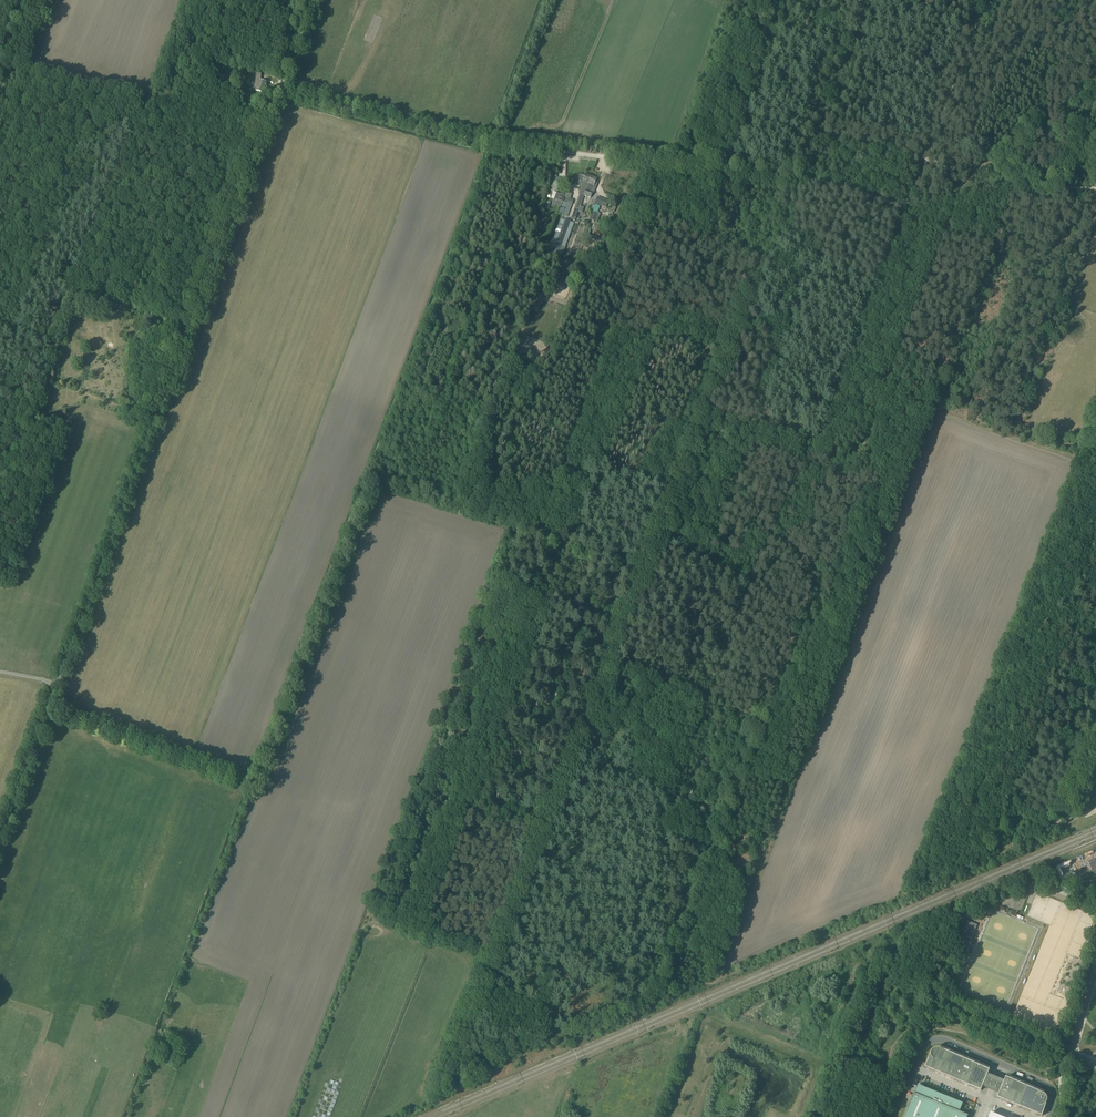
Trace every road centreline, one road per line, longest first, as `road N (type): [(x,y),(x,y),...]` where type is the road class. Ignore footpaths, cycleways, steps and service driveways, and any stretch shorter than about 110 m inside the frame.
road 1 (track): [(655,990),(961,193)]
road 2 (track): [(386,1116),(435,1097),(707,404)]
road 3 (unclassified): [(0,842),(192,320)]
road 4 (track): [(276,92),(492,145),(794,178)]
road 5 (track): [(639,574),(535,536),(672,161)]
road 6 (track): [(897,902),(1088,443)]
road 7 (track): [(260,135),(93,83),(0,343)]
road 8 (track): [(794,178),(896,204),(980,188),(1095,188)]
road 9 (track): [(192,320),(276,92)]
road 10 (track): [(707,404),(794,178)]
road 11 (track): [(909,204),(984,0)]
road 12 (track): [(794,178),(851,21)]
road 13 (unclassified): [(894,1116),(922,1048),(934,1040),(1002,1064)]
road 14 (track): [(0,999),(47,1021),(14,1116)]
road 15 (track): [(1095,56),(1050,187)]

